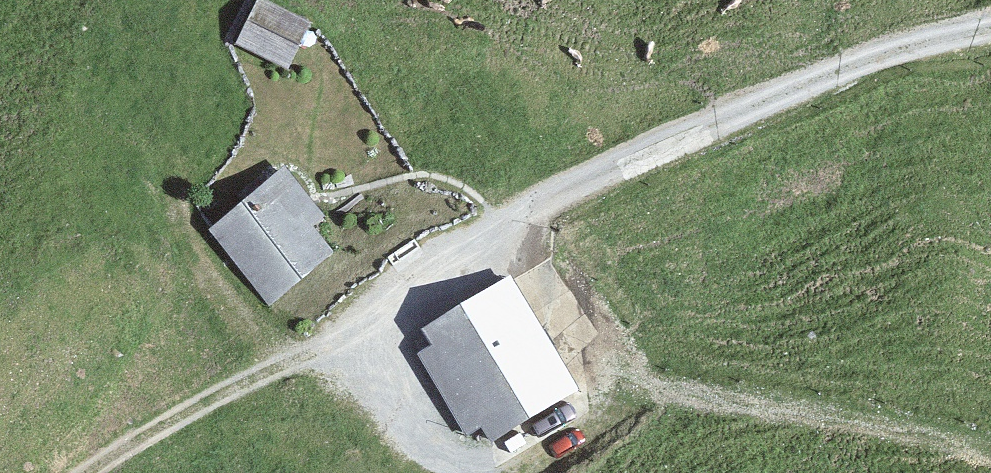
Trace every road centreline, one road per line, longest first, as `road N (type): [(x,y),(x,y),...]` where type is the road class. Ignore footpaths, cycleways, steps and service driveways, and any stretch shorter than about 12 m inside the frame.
road 1 (track): [(56,472),(75,451),(589,177),(891,52),(990,33)]
road 2 (track): [(990,446),(656,380),(617,356),(568,304),(527,210)]
road 3 (track): [(197,0),(198,110),(183,209),(192,257),(211,288),(274,345)]
road 4 (track): [(323,46),(406,172),(527,210)]

